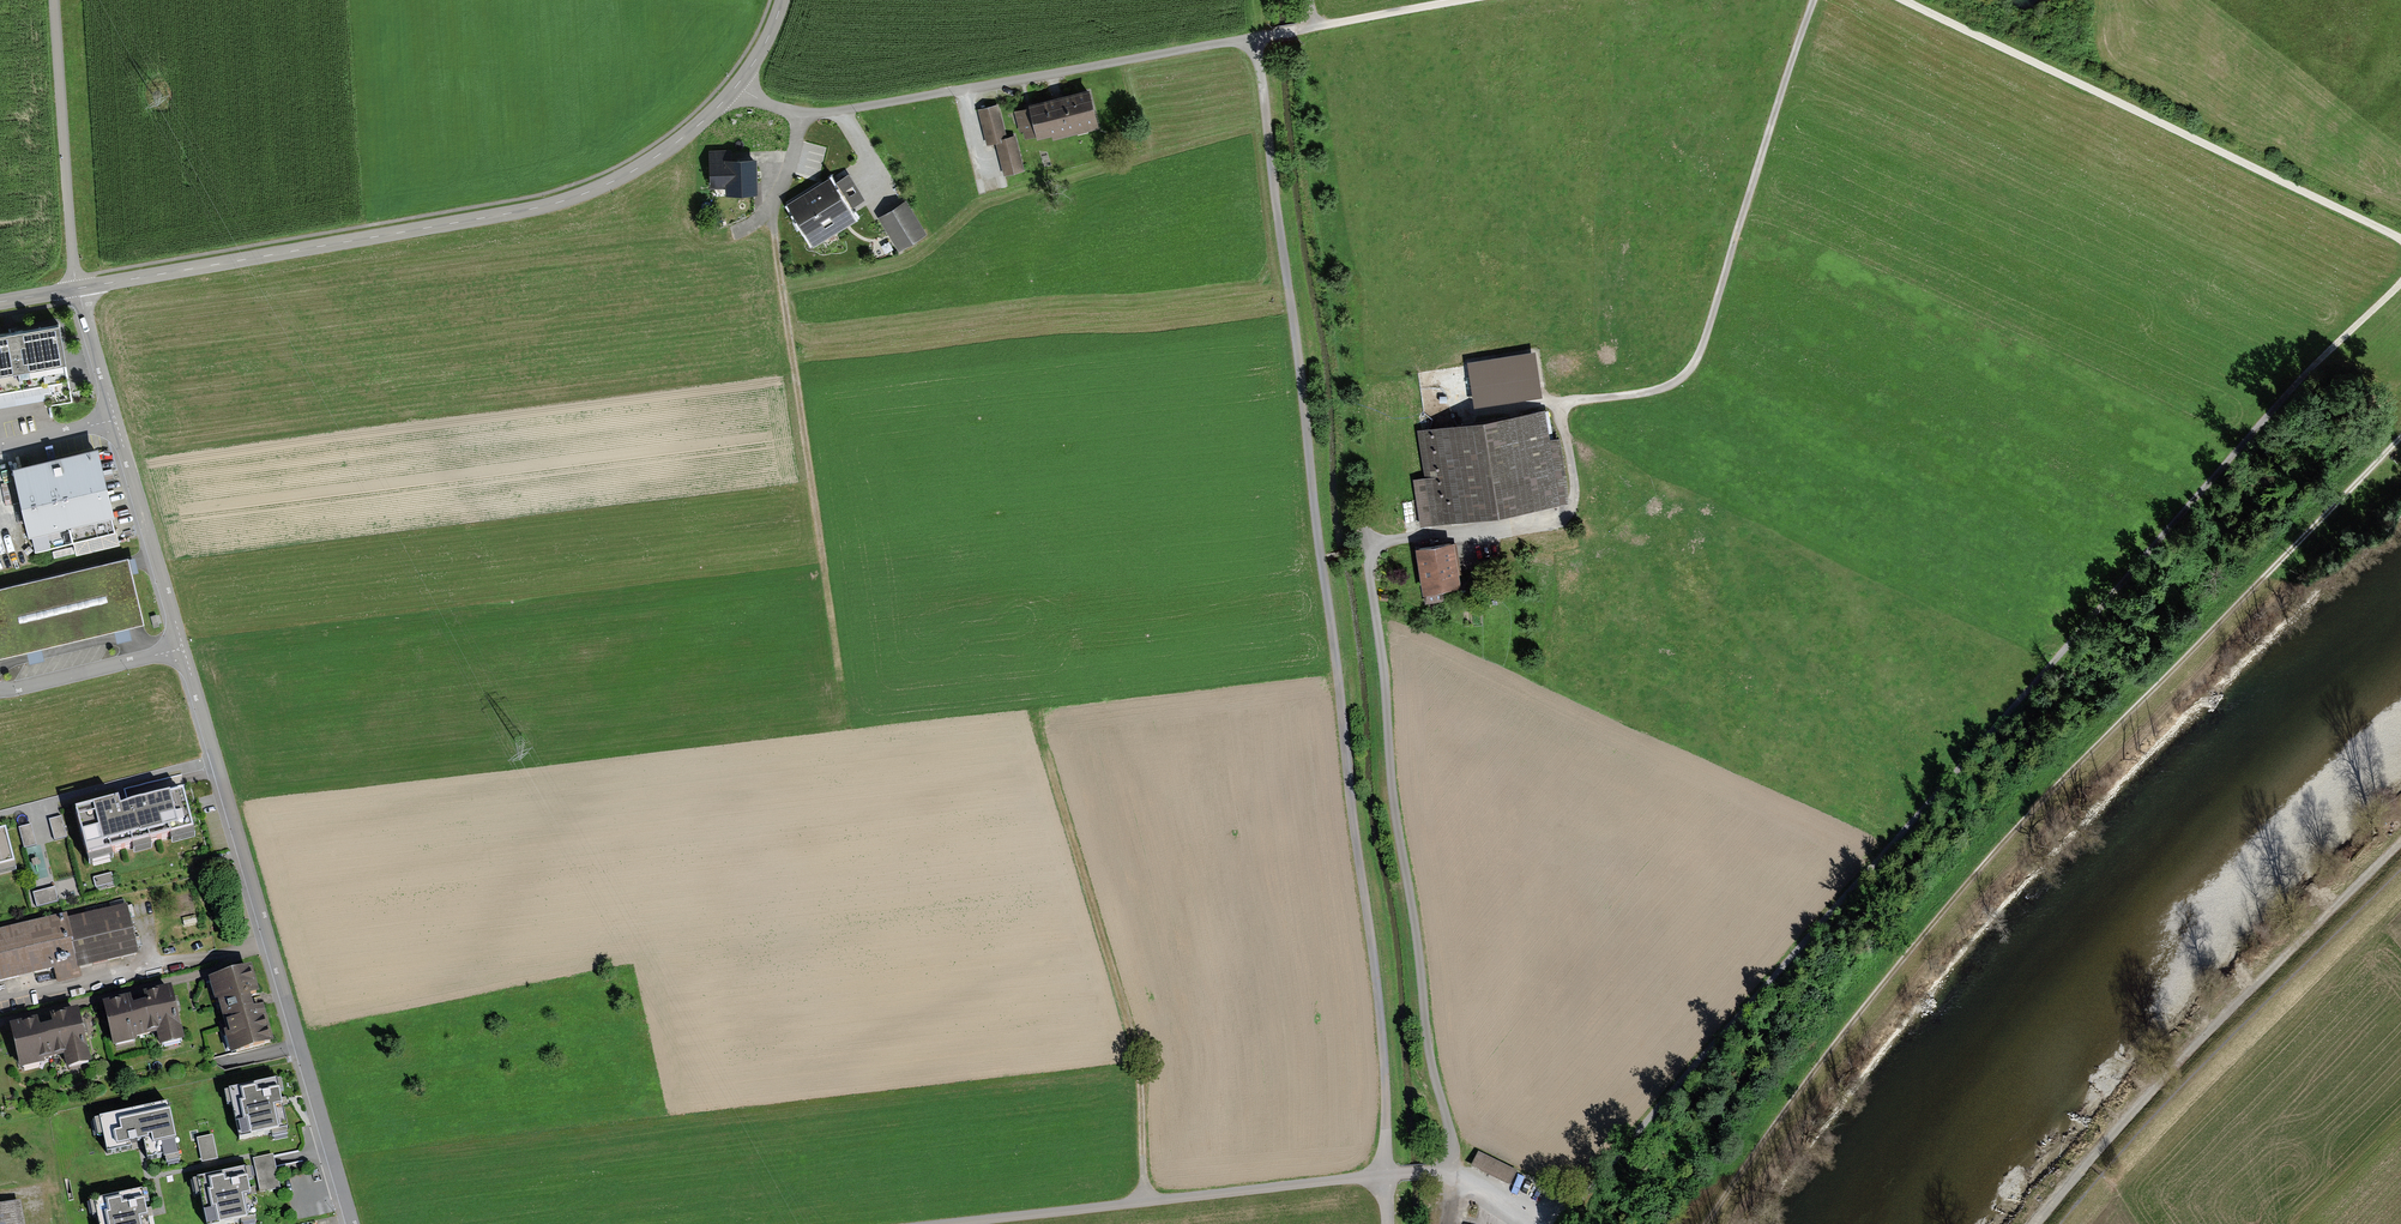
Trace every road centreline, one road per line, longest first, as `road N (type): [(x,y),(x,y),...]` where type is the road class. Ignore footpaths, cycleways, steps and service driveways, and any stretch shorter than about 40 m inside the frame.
road 1 (track): [(2400,281),(2298,382),(1800,943),(1580,1200),(1573,1223)]
road 2 (track): [(2400,432),(2006,846),(1711,1223)]
road 3 (residential): [(352,1223),(78,288)]
road 4 (track): [(1811,0),(1696,354),(1679,377),(1564,406),(1570,509),(1544,524),(1368,547)]
road 5 (unclassified): [(78,288),(502,217),(615,181),(737,85),(784,0)]
road 6 (track): [(1368,547),(1392,793),(1452,1172),(1524,1223)]
road 7 (track): [(1387,1173),(1376,982),(1320,554)]
road 8 (track): [(1913,0),(2400,242)]
road 9 (track): [(1258,36),(858,109),(799,110),(764,103),(737,85)]
road 10 (track): [(2035,1223),(2161,1076),(2400,839)]
road 11 (track): [(1320,554),(1258,36)]
road 12 (track): [(799,110),(795,146),(768,220),(820,566)]
road 13 (unclassified): [(1387,1173),(968,1223)]
road 14 (track): [(1144,1205),(1137,1069),(1060,810)]
road 15 (unclassified): [(78,288),(56,0)]
road 16 (track): [(1312,22),(1466,0)]

